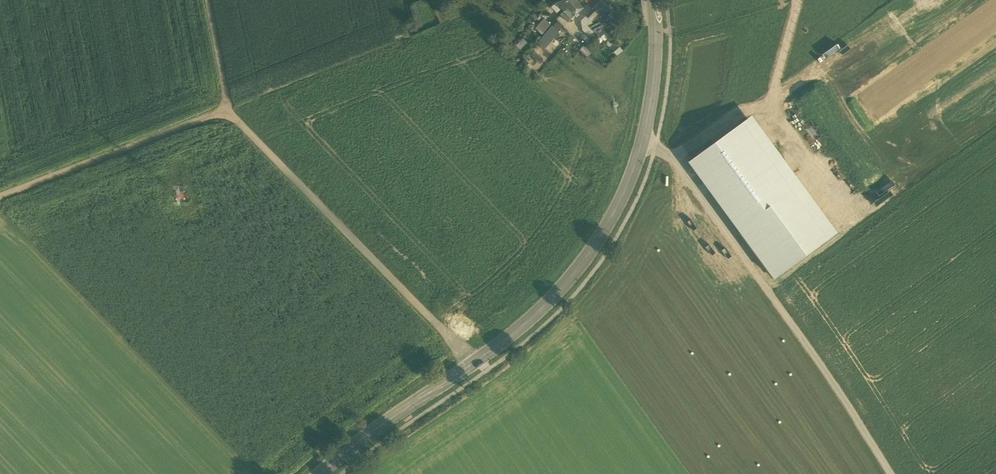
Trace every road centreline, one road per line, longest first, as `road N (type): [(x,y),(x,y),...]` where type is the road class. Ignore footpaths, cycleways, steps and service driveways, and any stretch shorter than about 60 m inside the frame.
road 1 (secondary): [(324,473),(361,438),(474,361),(580,268),(644,138),(656,73),(655,0)]
road 2 (track): [(644,138),(673,158),(890,473)]
road 3 (track): [(486,372),(229,110)]
road 4 (track): [(0,197),(229,110)]
road 5 (track): [(673,158),(743,108),(769,108),(815,179)]

